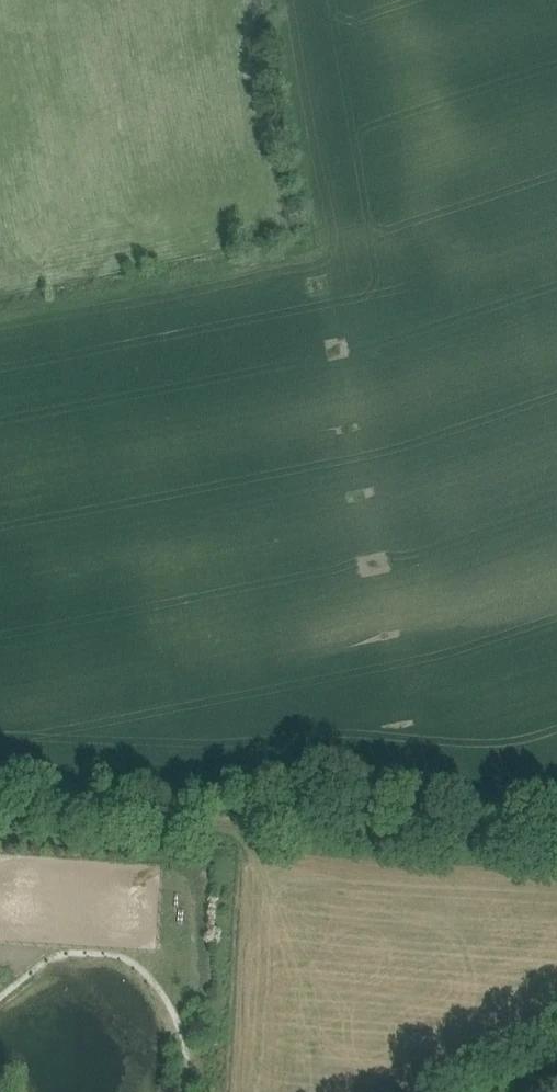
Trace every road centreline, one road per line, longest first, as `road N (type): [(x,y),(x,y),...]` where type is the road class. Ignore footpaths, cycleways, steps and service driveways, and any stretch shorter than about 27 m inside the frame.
road 1 (track): [(556,839),(0,813)]

